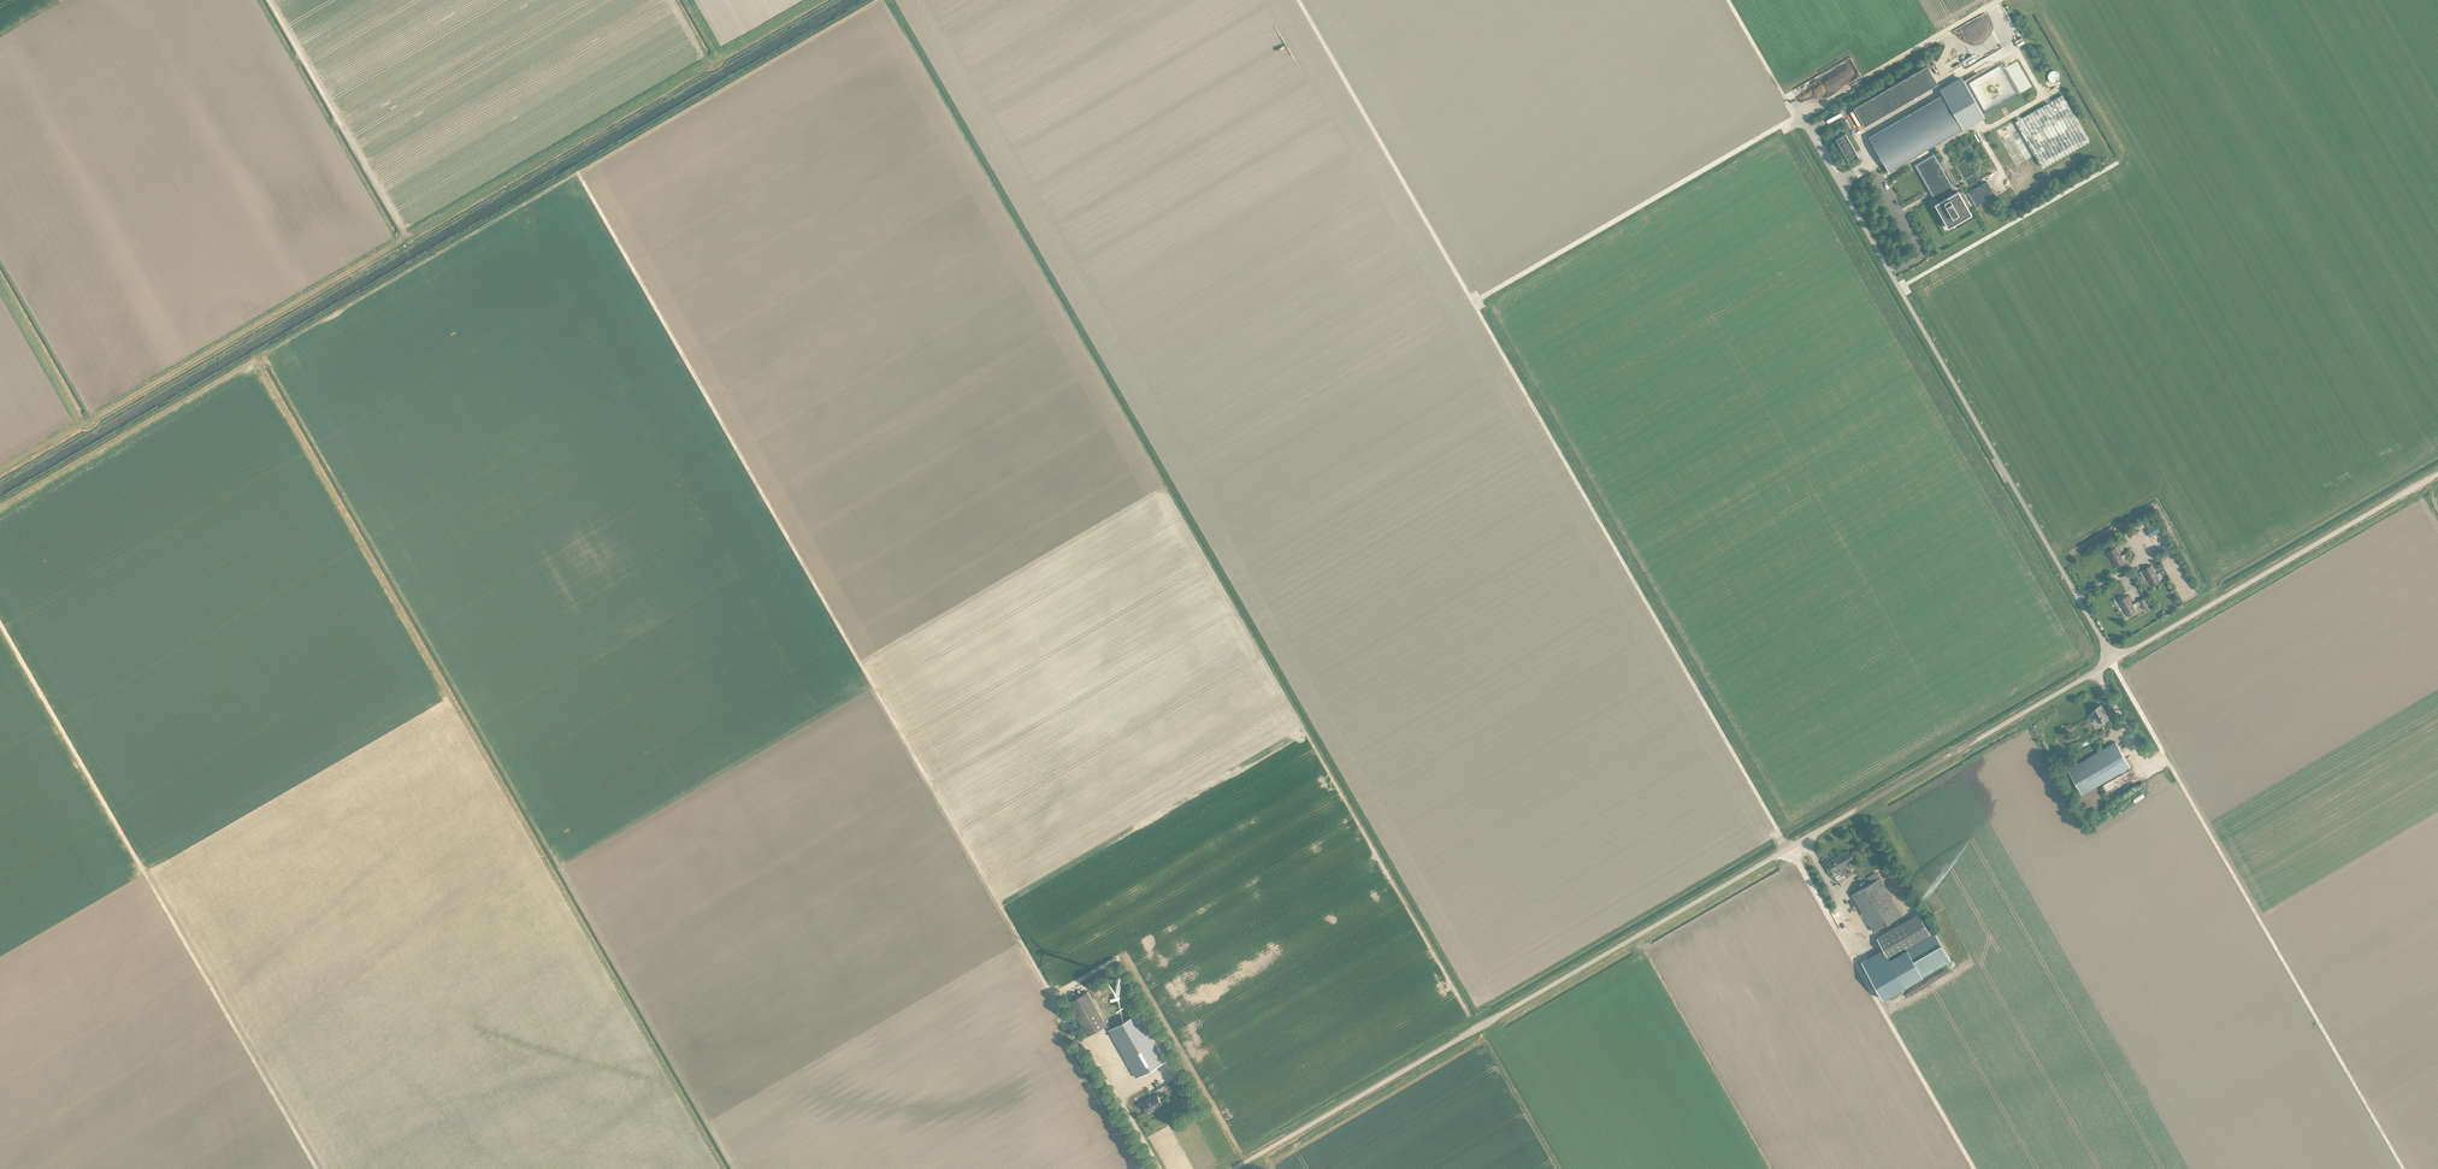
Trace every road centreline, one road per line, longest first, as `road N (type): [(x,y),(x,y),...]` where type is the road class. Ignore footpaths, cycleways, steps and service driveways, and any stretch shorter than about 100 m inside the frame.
road 1 (unclassified): [(1234,1168),(2113,661)]
road 2 (unclassified): [(2113,661),(2437,474)]

